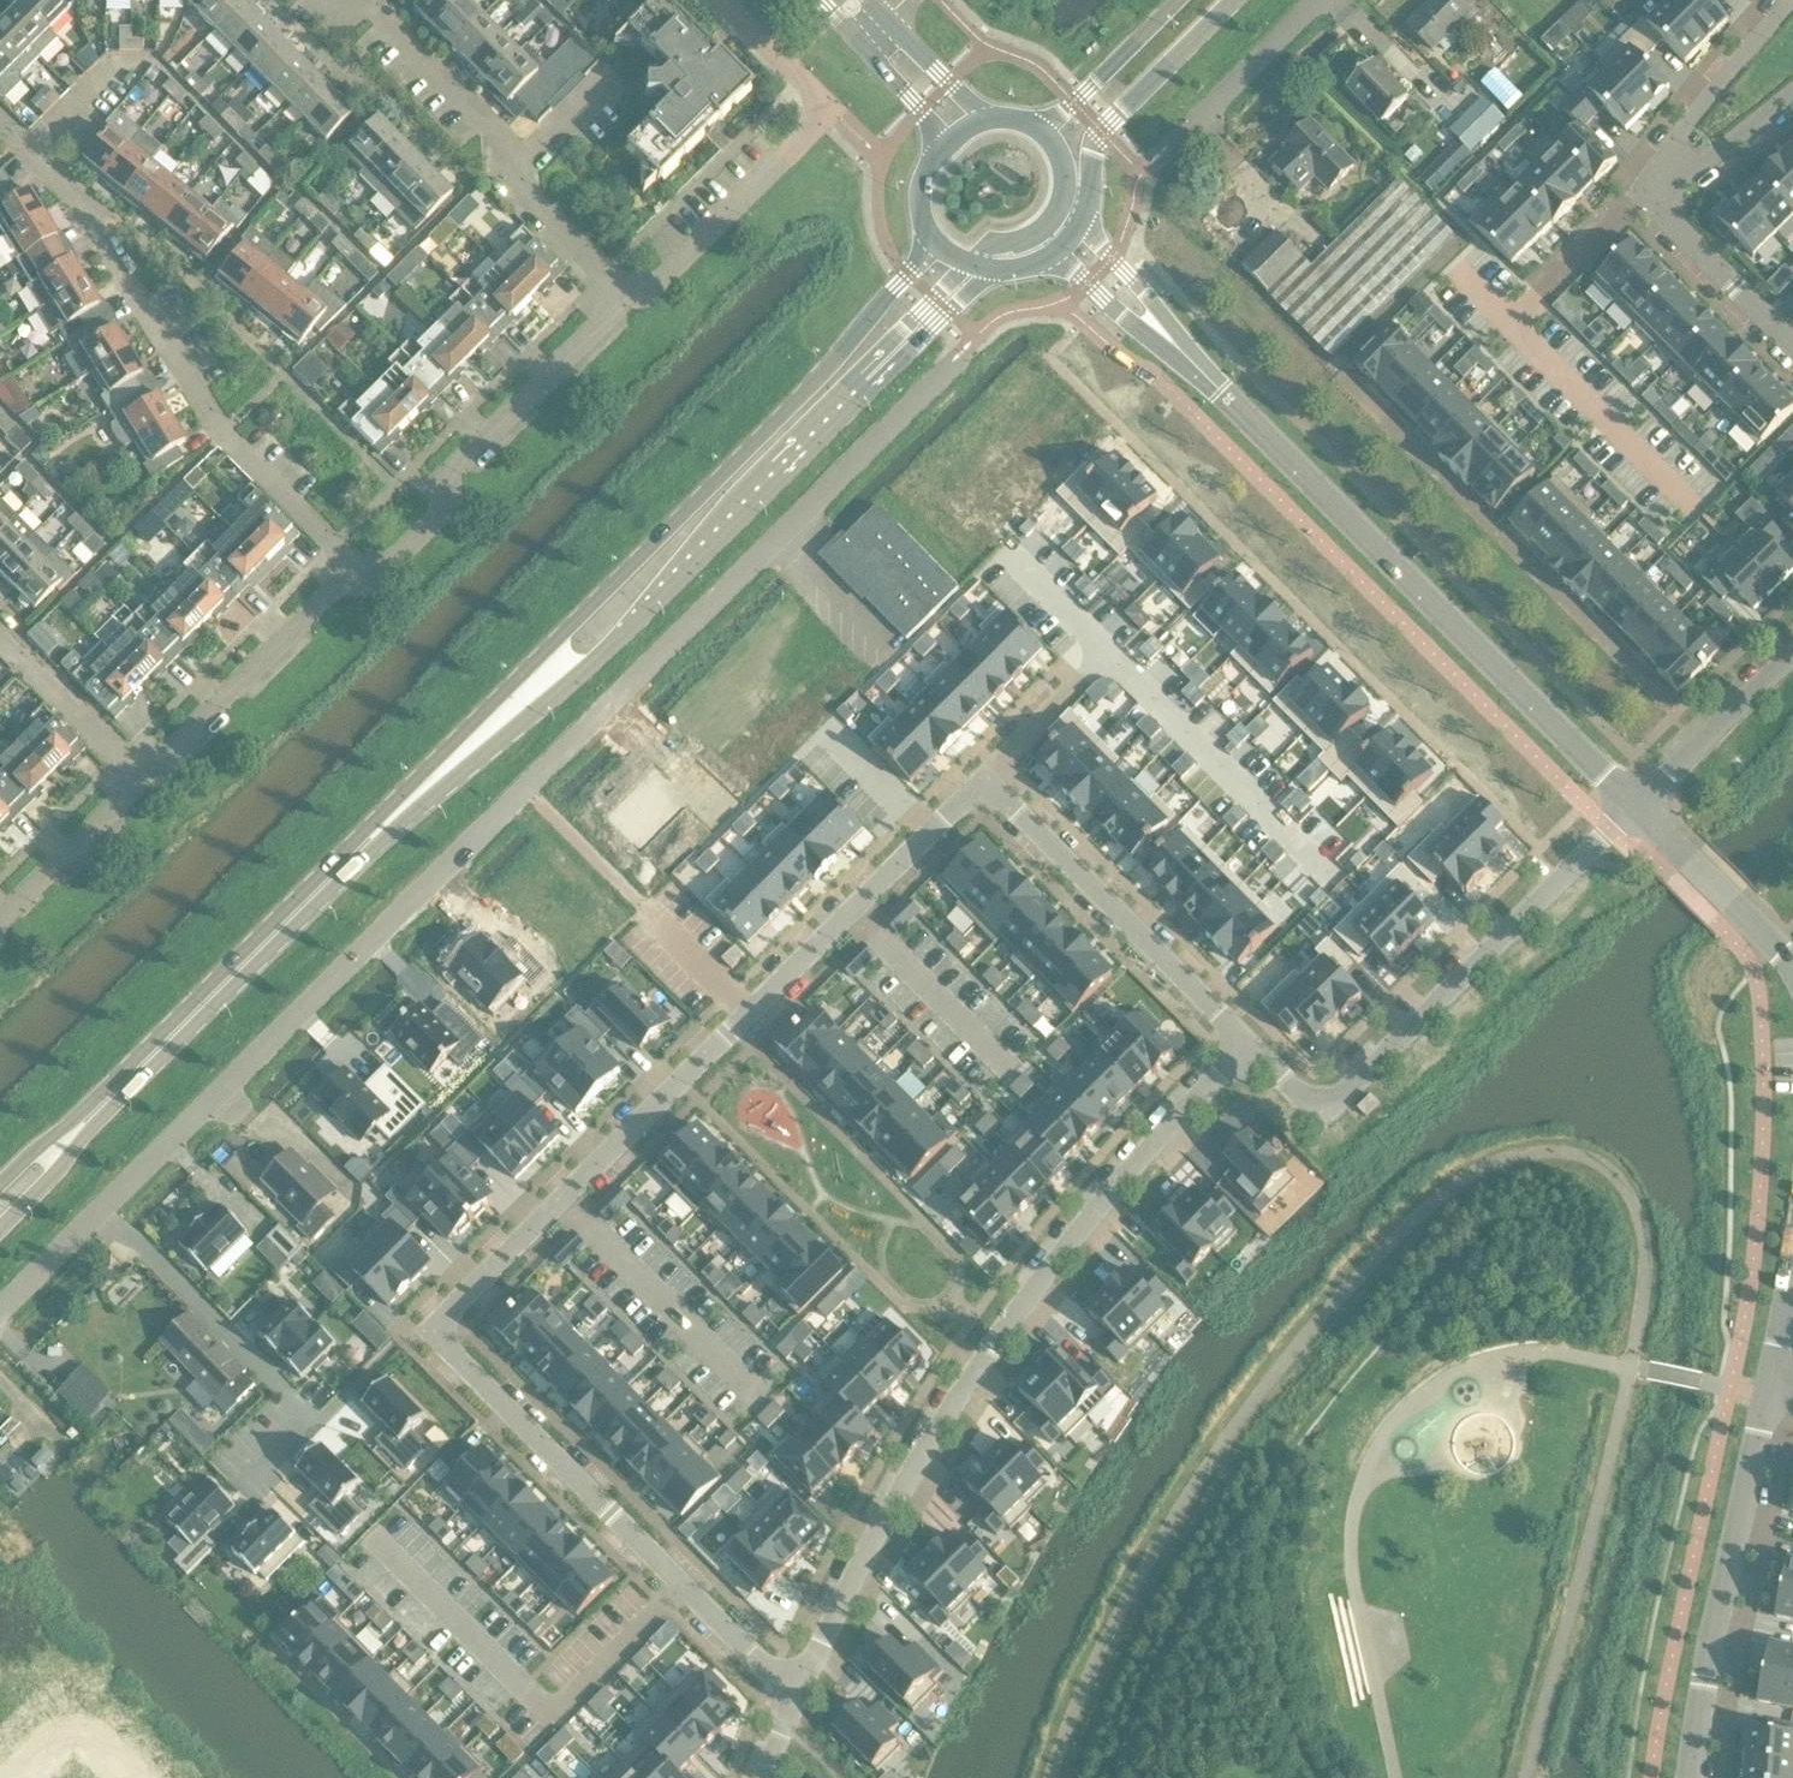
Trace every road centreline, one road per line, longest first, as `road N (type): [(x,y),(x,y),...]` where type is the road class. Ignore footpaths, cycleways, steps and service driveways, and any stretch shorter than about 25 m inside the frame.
road 1 (residential): [(102,1208),(948,368)]
road 2 (residential): [(984,783),(453,1307),(443,1329),(456,1356),(680,1586)]
road 3 (residential): [(1249,1045),(1092,1215),(979,1365),(801,1683)]
road 4 (secondary): [(505,718),(0,1195)]
road 5 (secondary): [(933,242),(827,371),(569,627),(505,718)]
road 6 (tertiary): [(1637,805),(1220,391)]
road 7 (residential): [(1637,805),(1340,1099),(1318,1106),(1249,1045)]
road 8 (residential): [(357,565),(234,445),(142,296),(28,150)]
road 9 (secondary): [(505,718),(595,658),(853,394)]
road 10 (residential): [(374,1536),(552,1714),(680,1586)]
road 11 (residential): [(622,297),(653,289),(820,119),(814,92),(726,0)]
road 12 (residential): [(102,1208),(313,1419),(242,1489)]
road 13 (tertiary): [(1690,1777),(1770,1390)]
road 14 (residential): [(357,565),(388,561),(439,510),(444,478),(622,297)]
road 15 (residential): [(1249,1045),(984,783)]
road 16 (residential): [(138,781),(357,565)]
road 17 (secondary): [(1083,222),(1101,132),(1234,0)]
road 18 (residential): [(1789,0),(1713,87),(1645,197)]
road 19 (residential): [(515,170),(502,138),(367,2)]
road 20 (tertiary): [(1792,967),(1637,805)]
road 21 (residential): [(1792,652),(1637,805)]
road 22 (tertiary): [(1220,391),(1083,222)]
road 23 (tertiary): [(1051,257),(1220,391)]
road 24 (residential): [(1792,345),(1645,197)]
road 25 (residential): [(1176,138),(1316,0)]
road 26 (residential): [(138,781),(0,642)]
road 27 (residential): [(0,919),(138,781)]
road 28 (secondary): [(1178,0),(1074,104),(1037,129)]
road 29 (secondary): [(853,394),(878,383),(996,271)]
road 30 (residential): [(984,783),(1112,655)]
road 31 (residential): [(1645,197),(1761,131),(1792,101)]
road 32 (secondary): [(853,394),(970,265)]
road 33 (residential): [(622,297),(526,198),(515,170)]
road 34 (residential): [(28,150),(116,61),(155,60)]
road 35 (residential): [(680,1586),(750,1654),(801,1683)]
road 36 (tertiary): [(996,119),(882,16)]
road 37 (residential): [(0,1309),(102,1208)]
road 38 (tertiary): [(856,40),(922,112),(941,150)]
road 39 (tertiary): [(1770,1390),(1792,1255)]
road 40 (residential): [(1645,197),(1551,290)]
road 41 (residential): [(515,170),(603,81)]
road 42 (secondary): [(970,265),(988,246),(1034,236),(1063,200)]

